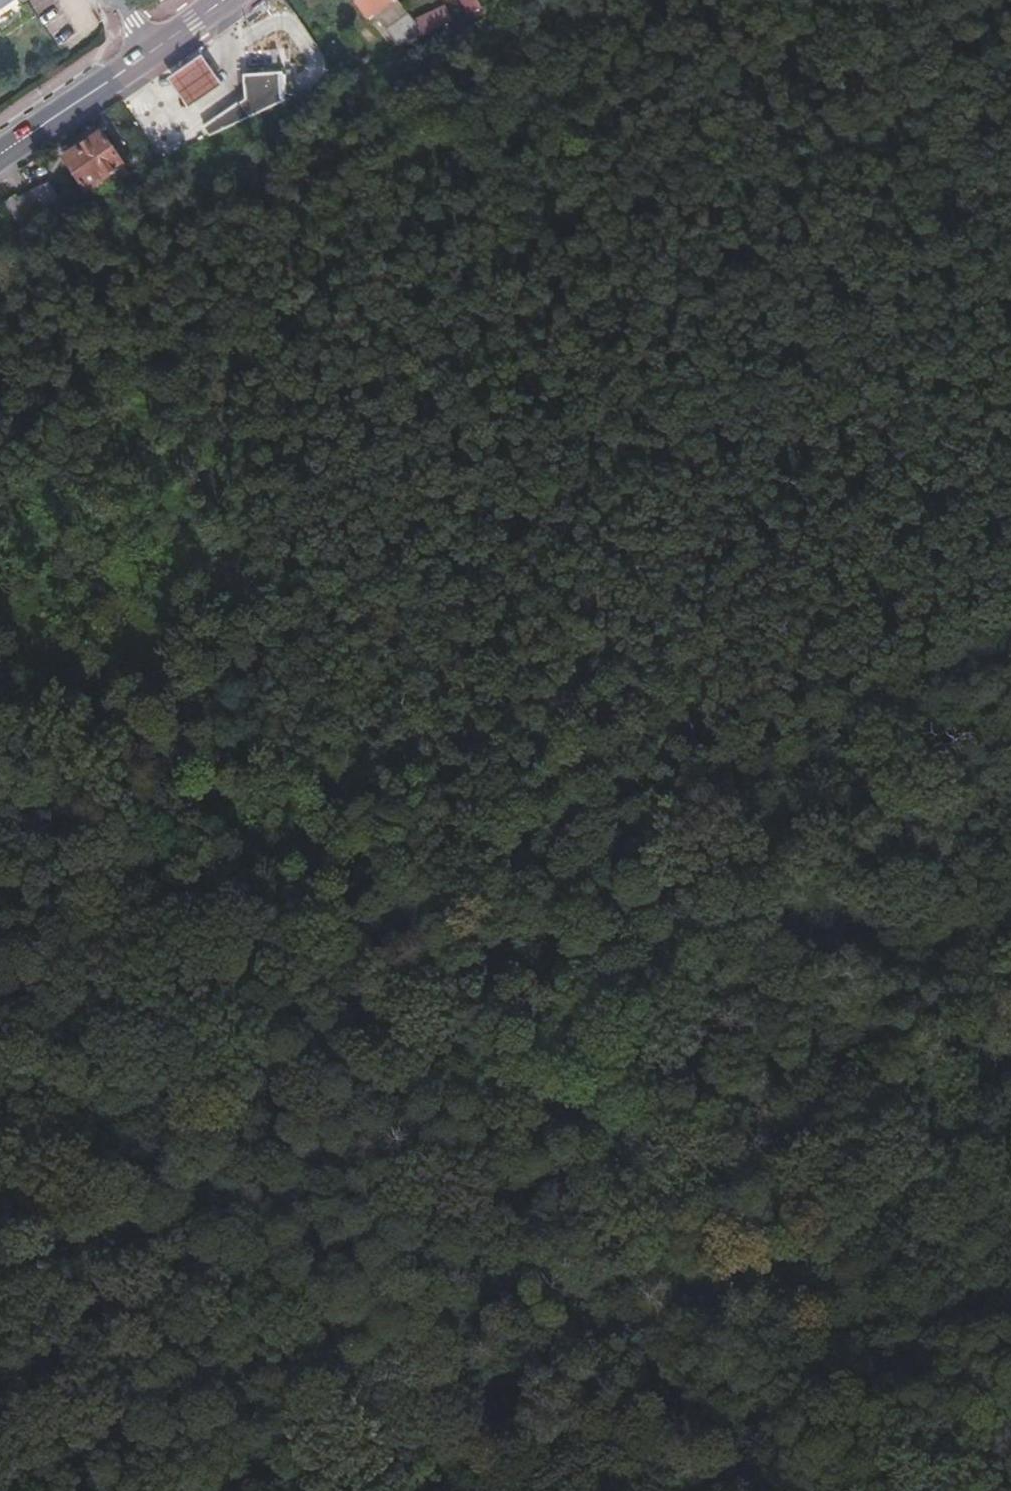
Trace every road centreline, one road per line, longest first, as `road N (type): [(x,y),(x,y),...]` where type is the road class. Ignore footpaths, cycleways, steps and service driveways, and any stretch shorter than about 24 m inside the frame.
road 1 (track): [(837,1267),(1010,1416)]
road 2 (secondary): [(154,51),(0,157)]

